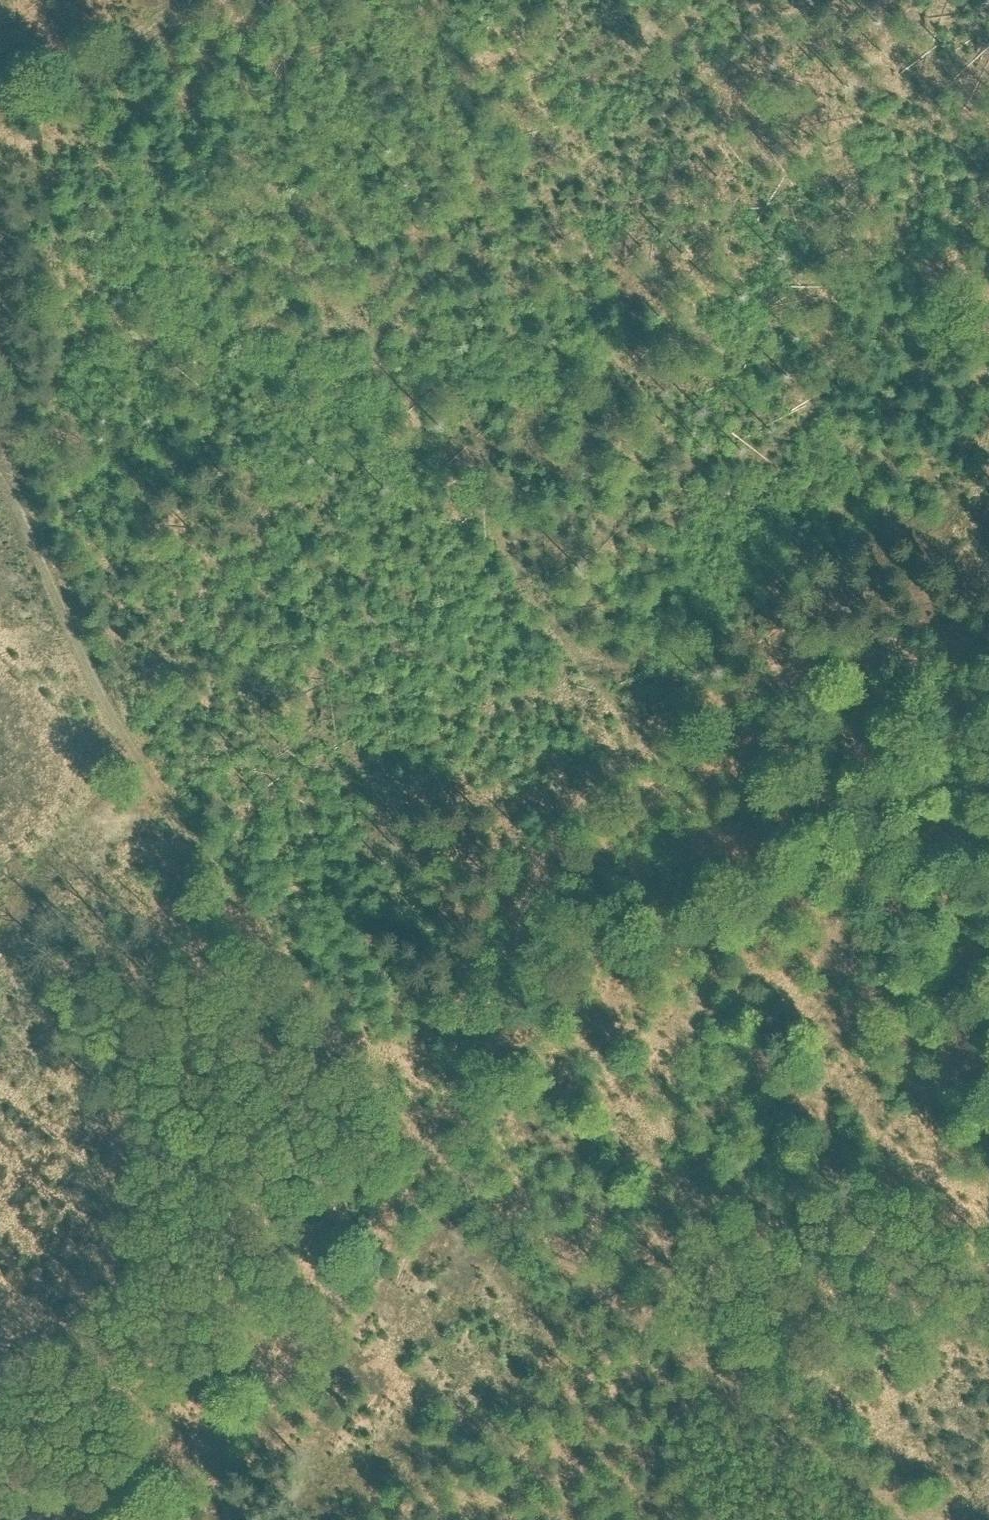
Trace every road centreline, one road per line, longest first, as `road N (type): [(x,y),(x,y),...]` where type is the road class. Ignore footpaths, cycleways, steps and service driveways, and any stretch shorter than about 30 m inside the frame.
road 1 (track): [(0,462),(84,639),(154,763),(270,932),(486,1215),(691,1370),(920,1519)]
road 2 (track): [(143,1519),(272,1382),(377,1242),(463,1085),(535,889),(560,839),(604,782),(670,724),(727,696),(815,671),(988,652)]
road 3 (track): [(0,112),(83,73),(188,0)]

